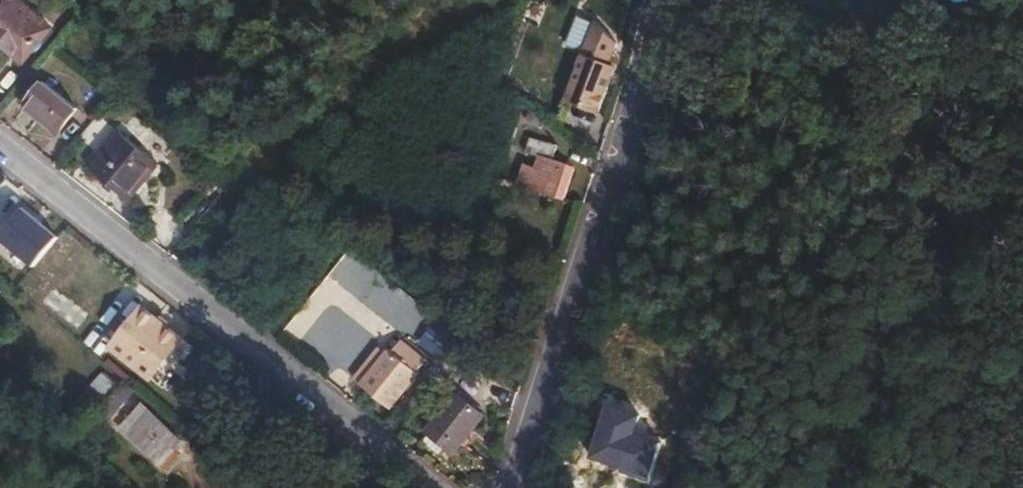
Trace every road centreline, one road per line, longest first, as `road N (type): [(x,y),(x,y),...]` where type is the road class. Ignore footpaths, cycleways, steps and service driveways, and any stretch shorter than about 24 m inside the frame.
road 1 (residential): [(433,487),(0,148)]
road 2 (residential): [(518,487),(658,0)]

